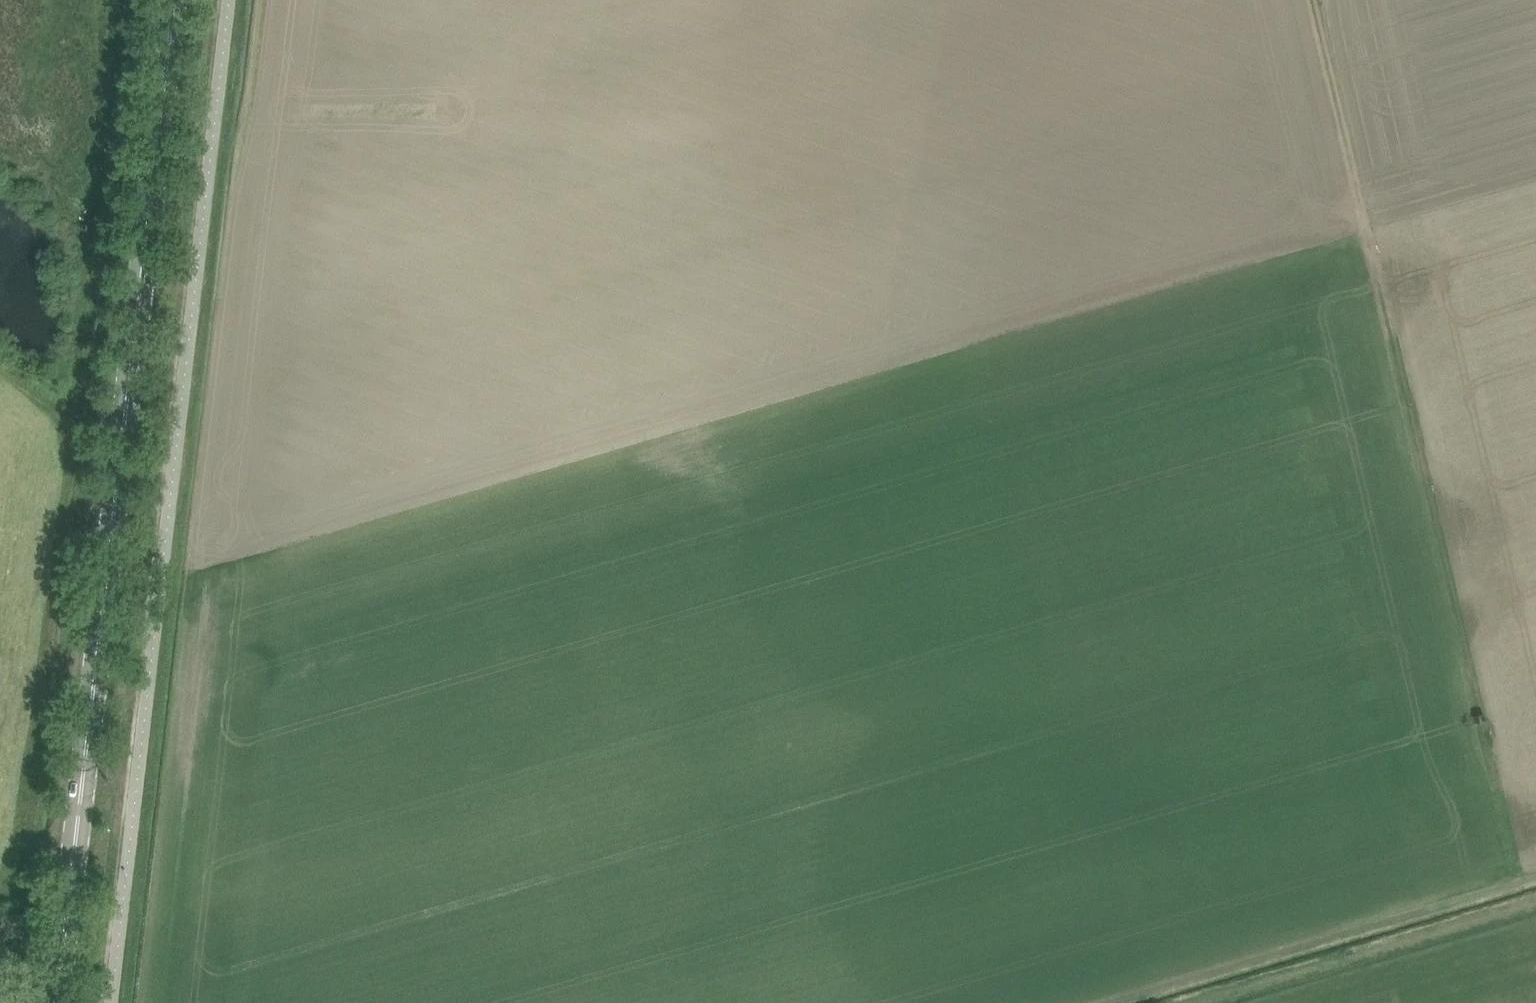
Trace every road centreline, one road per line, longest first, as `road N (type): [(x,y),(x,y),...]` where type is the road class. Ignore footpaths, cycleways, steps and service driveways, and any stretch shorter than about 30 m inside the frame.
road 1 (secondary): [(57,1002),(174,0)]

